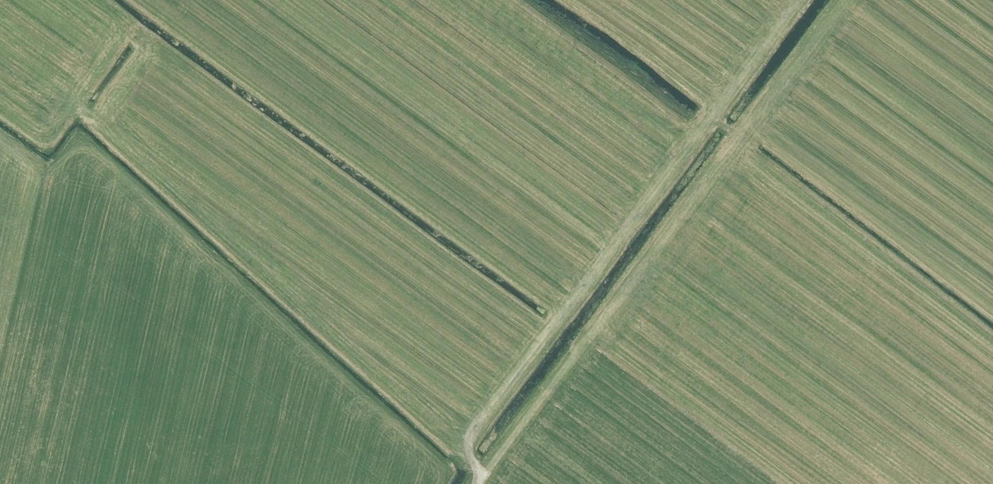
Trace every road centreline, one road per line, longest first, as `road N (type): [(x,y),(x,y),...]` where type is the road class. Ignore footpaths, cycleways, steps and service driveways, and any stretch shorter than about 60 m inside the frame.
road 1 (track): [(581,299),(468,453),(482,475),(474,483)]

